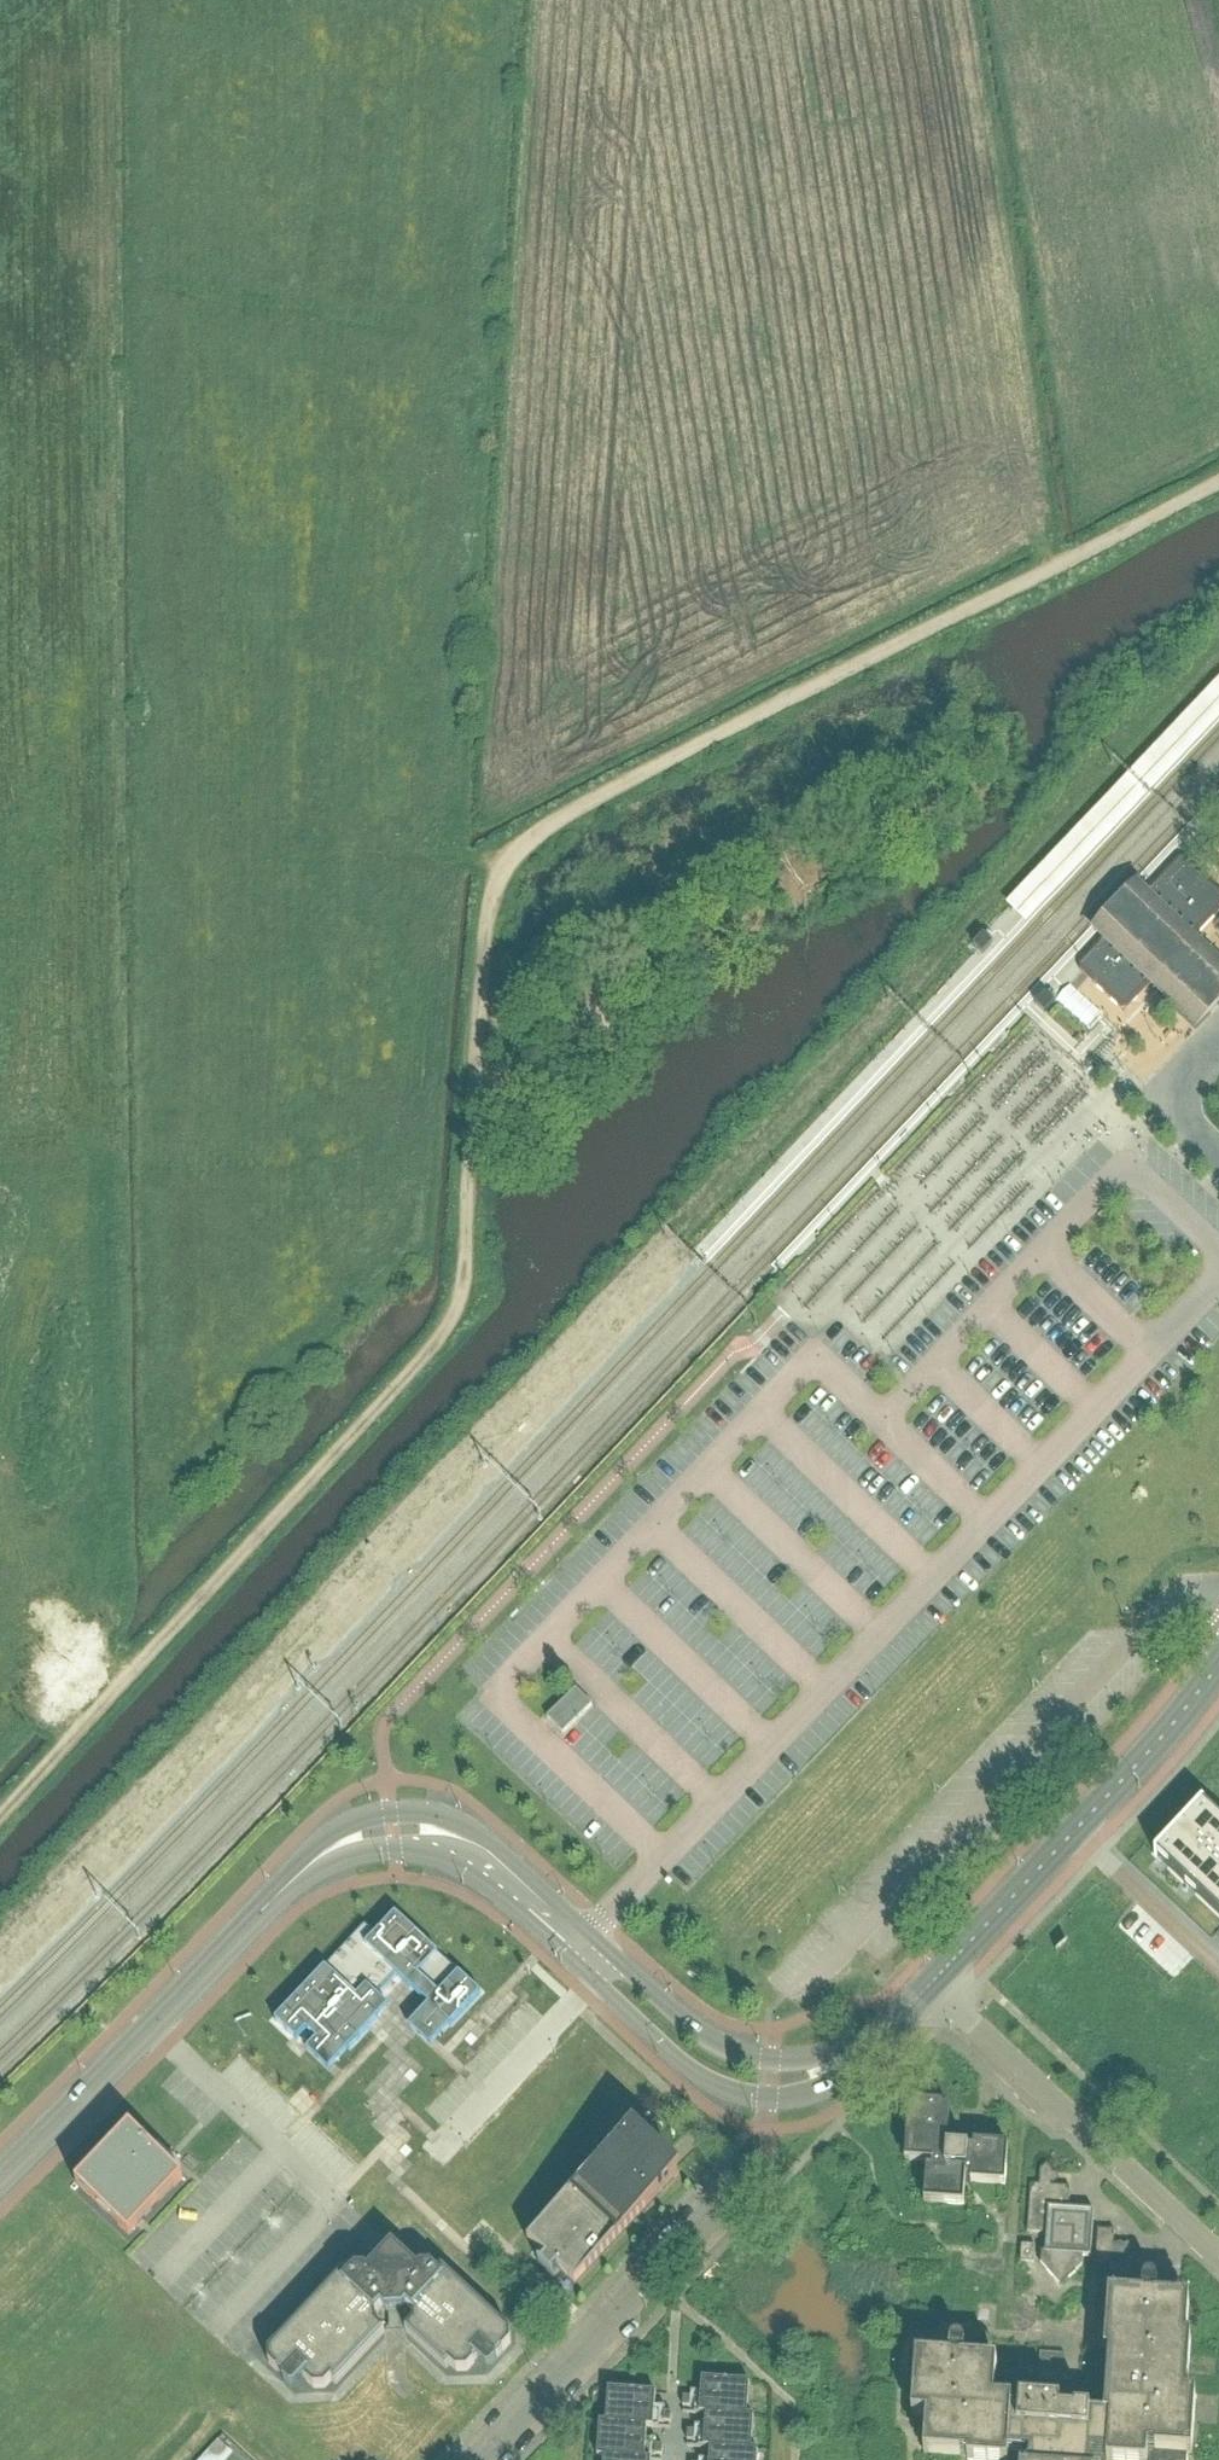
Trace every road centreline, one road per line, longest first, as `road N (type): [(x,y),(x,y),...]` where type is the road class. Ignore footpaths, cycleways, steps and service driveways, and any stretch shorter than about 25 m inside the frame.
road 1 (track): [(1218,483),(530,840),(502,867),(486,920),(454,1320),(0,1815)]
road 2 (tertiary): [(315,1862),(402,1850),(463,1872),(688,2069),(740,2095),(787,2099),(833,2085),(896,2033),(897,2020)]
road 3 (tertiary): [(897,2020),(807,2061),(730,2052),(669,2008),(495,1849),(431,1815),(390,1814),(344,1827),(323,1841),(315,1862)]
road 4 (tertiary): [(0,2180),(315,1862)]
road 5 (tertiary): [(929,1987),(1078,1831),(1218,1663)]
road 6 (residential): [(1218,2259),(929,1987)]
road 7 (residential): [(482,2459),(736,2184)]

